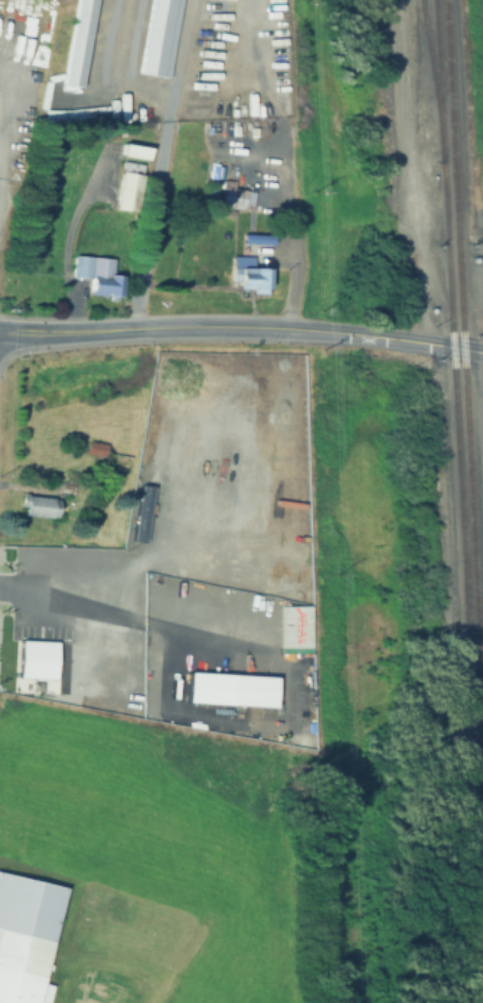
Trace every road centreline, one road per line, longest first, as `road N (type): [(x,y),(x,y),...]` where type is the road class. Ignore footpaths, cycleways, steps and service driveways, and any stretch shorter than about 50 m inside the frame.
road 1 (secondary): [(482,356),(309,330),(145,327)]
road 2 (secondary): [(145,327),(0,329)]

